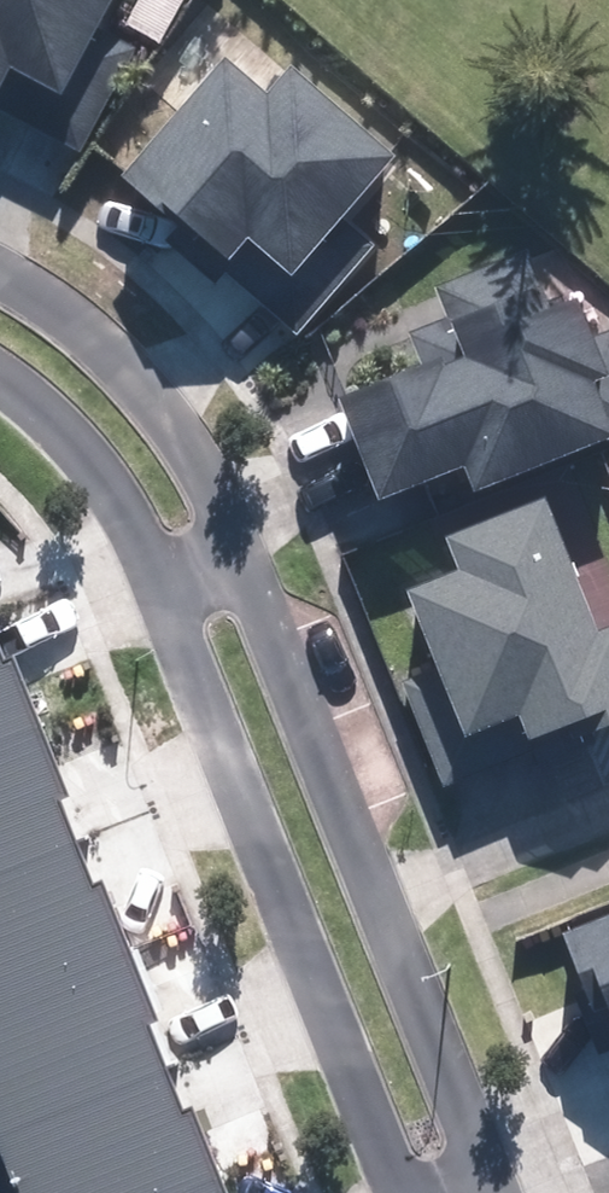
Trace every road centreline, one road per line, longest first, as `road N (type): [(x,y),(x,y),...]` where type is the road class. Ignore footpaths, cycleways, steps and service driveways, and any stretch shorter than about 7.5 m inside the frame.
road 1 (residential): [(235,558),(496,1192)]
road 2 (residential): [(396,1192),(157,585)]
road 3 (residential): [(0,282),(71,310),(132,363),(194,454),(235,558)]
road 4 (residential): [(157,585),(132,527),(0,375)]

